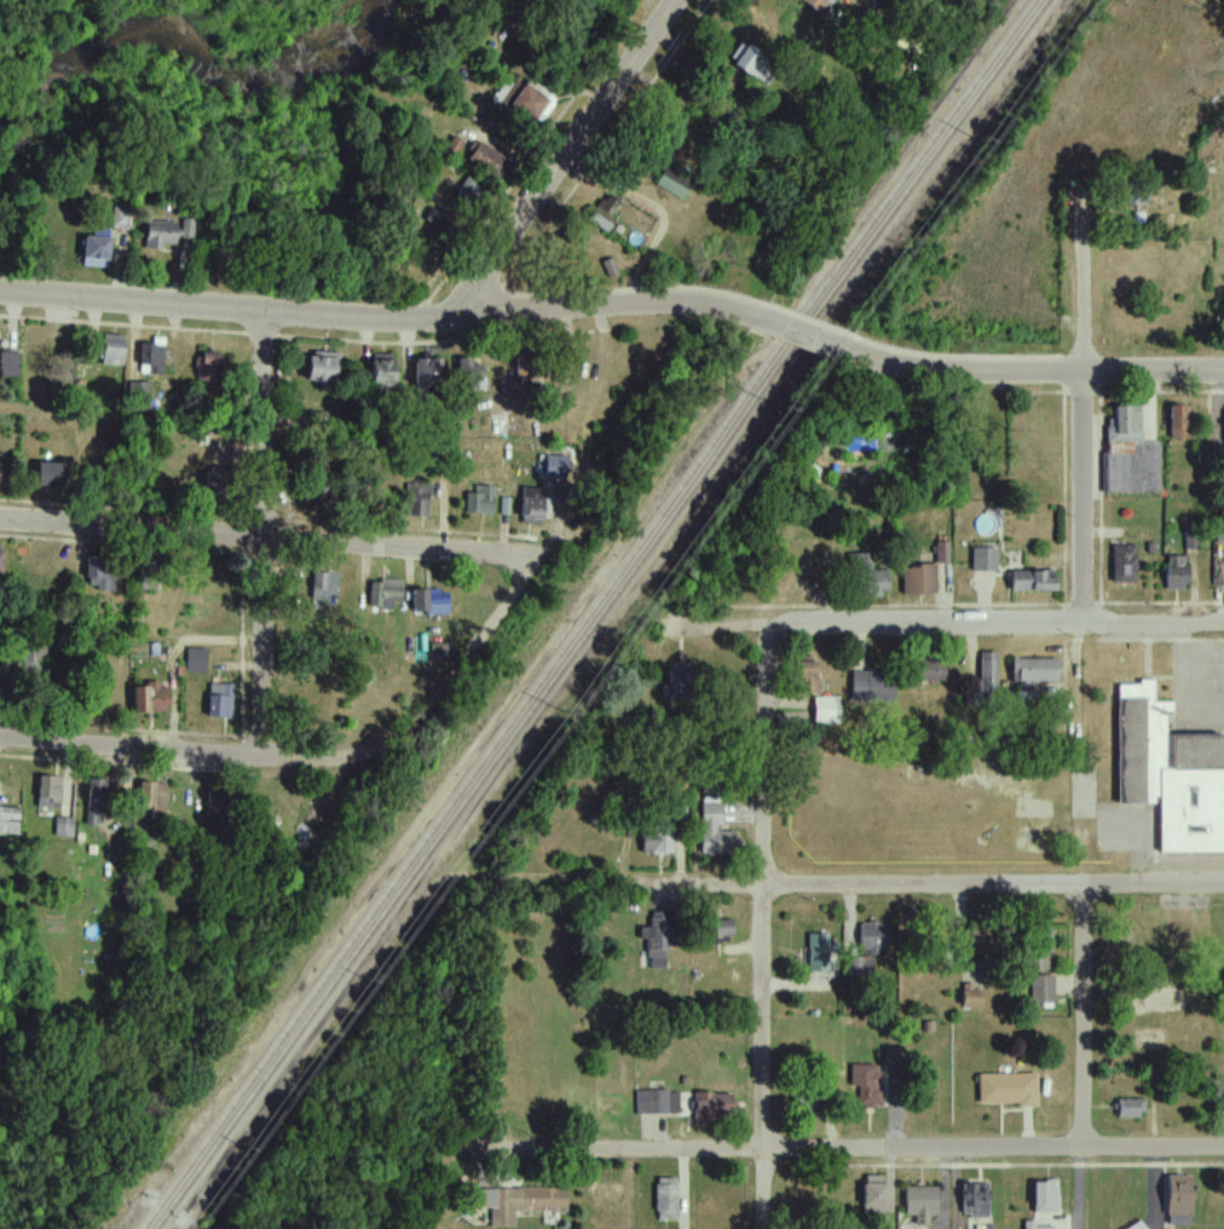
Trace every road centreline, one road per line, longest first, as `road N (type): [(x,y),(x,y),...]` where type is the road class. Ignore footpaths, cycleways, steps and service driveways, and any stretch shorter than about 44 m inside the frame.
road 1 (residential): [(457,1150),(1223,1148)]
road 2 (tertiary): [(749,315),(694,302),(394,319),(0,293)]
road 3 (residential): [(766,1228),(768,664),(783,628)]
road 4 (residential): [(1223,884),(633,883)]
road 5 (residential): [(1085,757),(1080,197)]
road 6 (residential): [(666,627),(1223,624)]
road 7 (residential): [(0,517),(538,553)]
road 8 (residential): [(259,756),(266,536),(261,310)]
road 9 (tertiary): [(454,318),(679,0)]
road 10 (tertiary): [(1223,372),(954,370),(845,348)]
road 11 (residential): [(0,738),(347,758)]
road 12 (residential): [(538,553),(425,716),(377,752),(347,758)]
road 13 (residential): [(1085,1148),(1087,885)]

